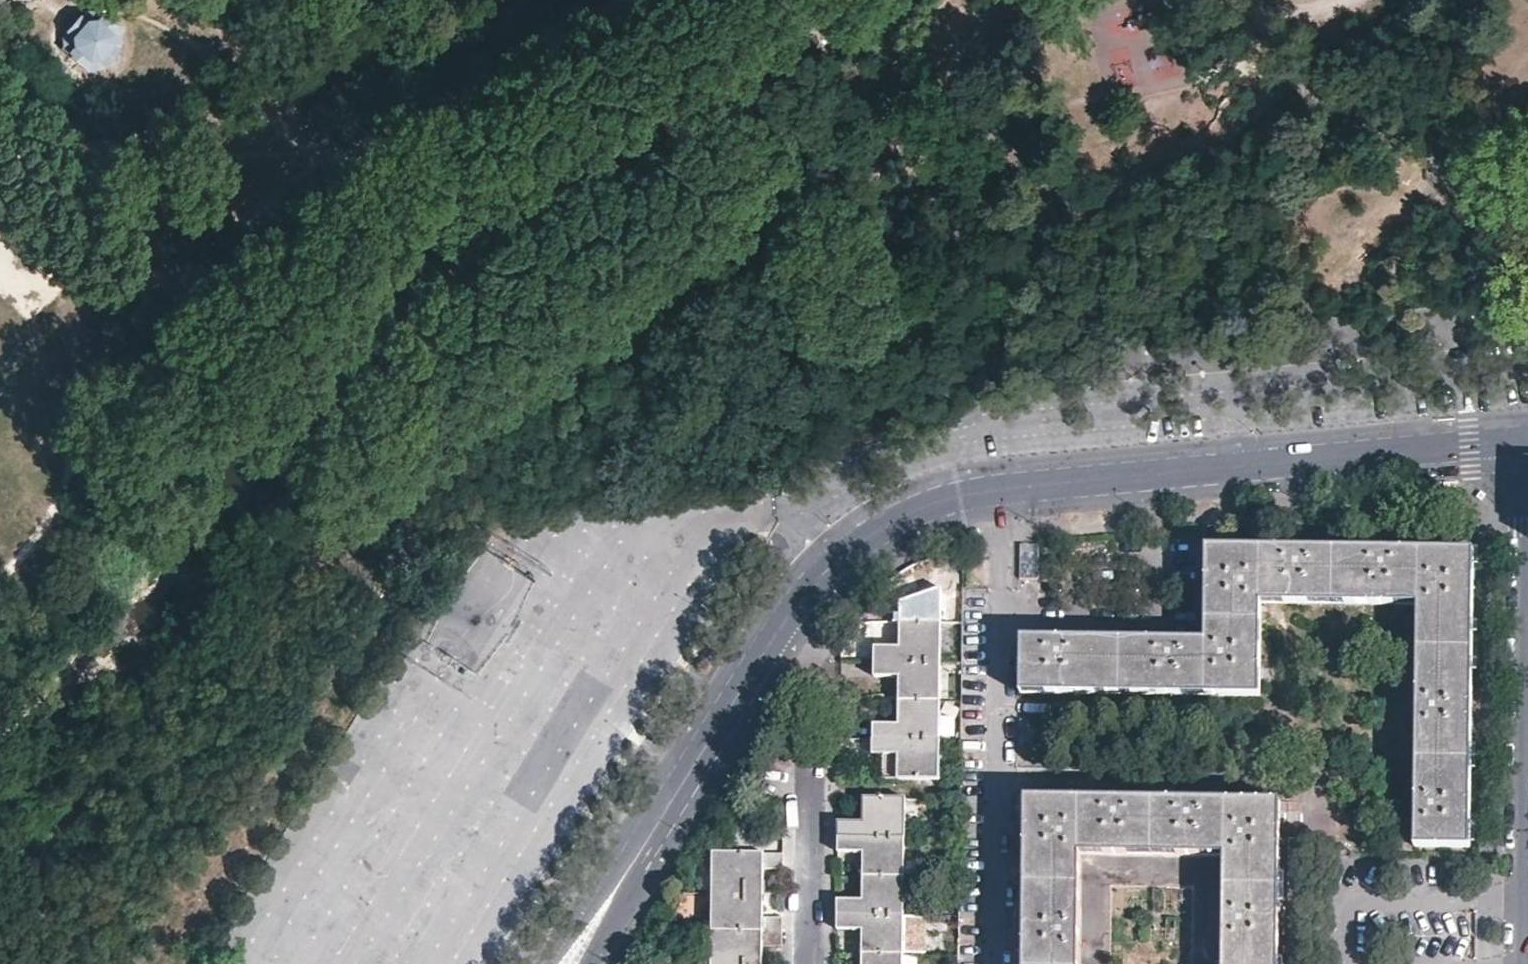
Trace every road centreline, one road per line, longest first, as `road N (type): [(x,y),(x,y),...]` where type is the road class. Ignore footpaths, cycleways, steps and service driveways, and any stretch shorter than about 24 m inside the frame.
road 1 (tertiary): [(778,628),(855,547),(955,496),(1081,477),(1526,442)]
road 2 (residential): [(1526,442),(1527,898)]
road 3 (tertiary): [(572,963),(778,628)]
road 4 (residential): [(808,963),(810,686),(804,659),(778,628)]
road 5 (track): [(322,143),(130,0)]

